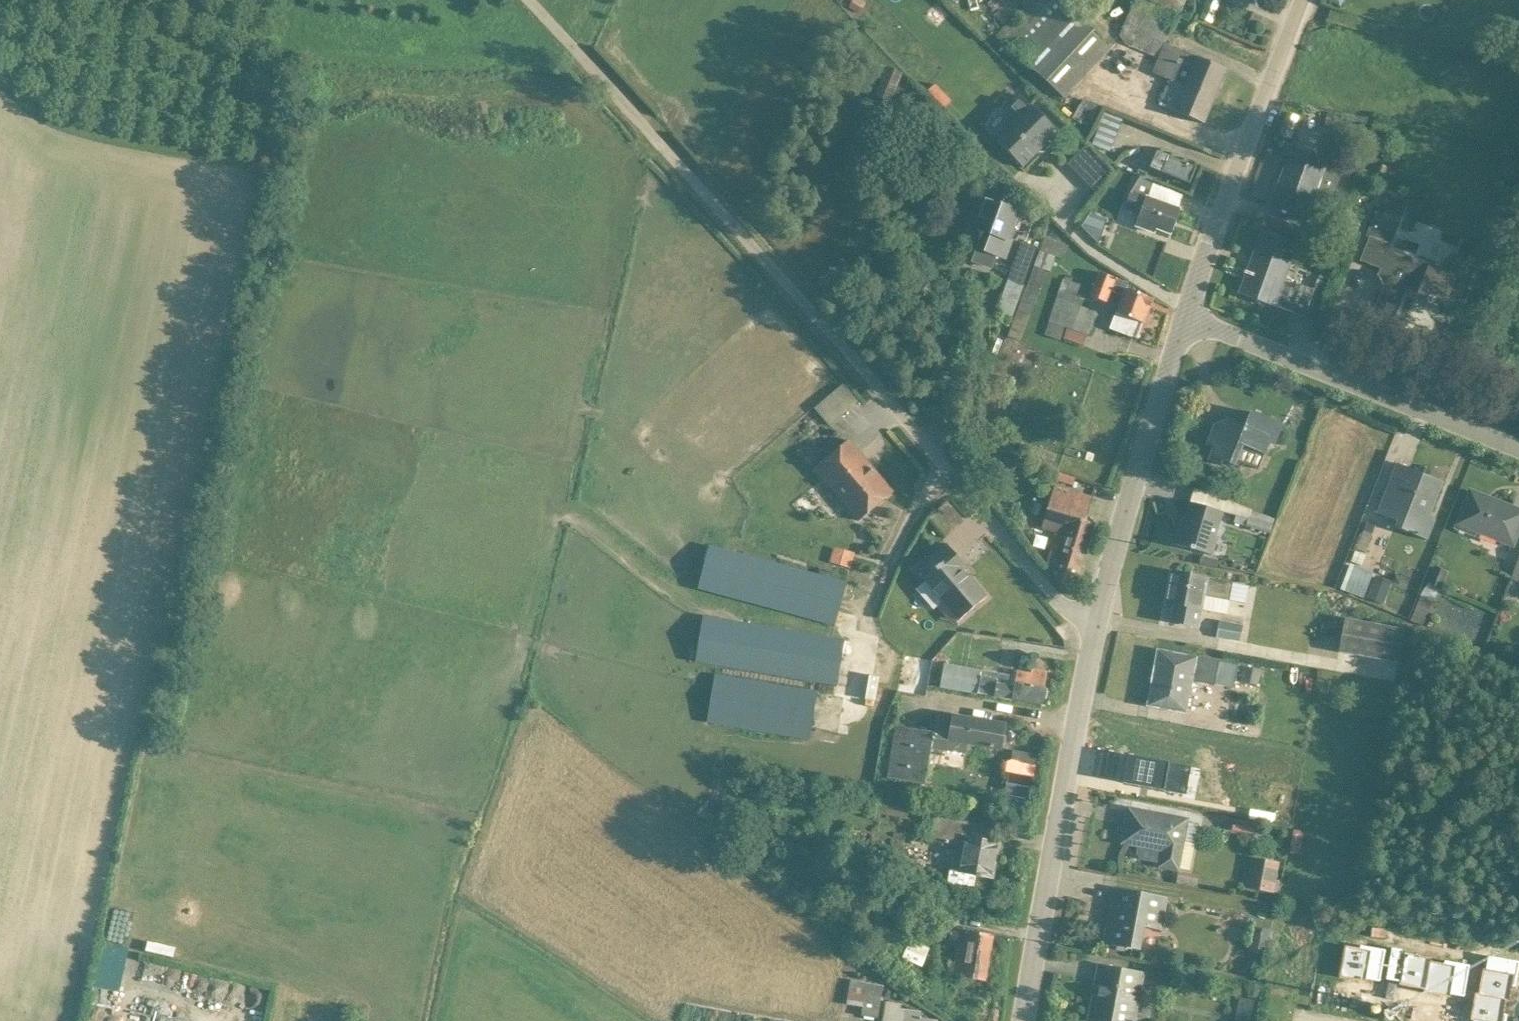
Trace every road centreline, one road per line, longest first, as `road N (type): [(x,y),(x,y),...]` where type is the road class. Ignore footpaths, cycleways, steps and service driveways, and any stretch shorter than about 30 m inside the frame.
road 1 (unclassified): [(522,0),(1058,602),(1097,626)]
road 2 (tertiary): [(1097,626),(1026,1020)]
road 3 (unclassified): [(1518,448),(1187,316)]
road 4 (tertiary): [(1303,0),(1222,203),(1187,316)]
road 5 (tertiary): [(1187,316),(1097,626)]
road 6 (track): [(1301,6),(1401,38),(1518,35)]

